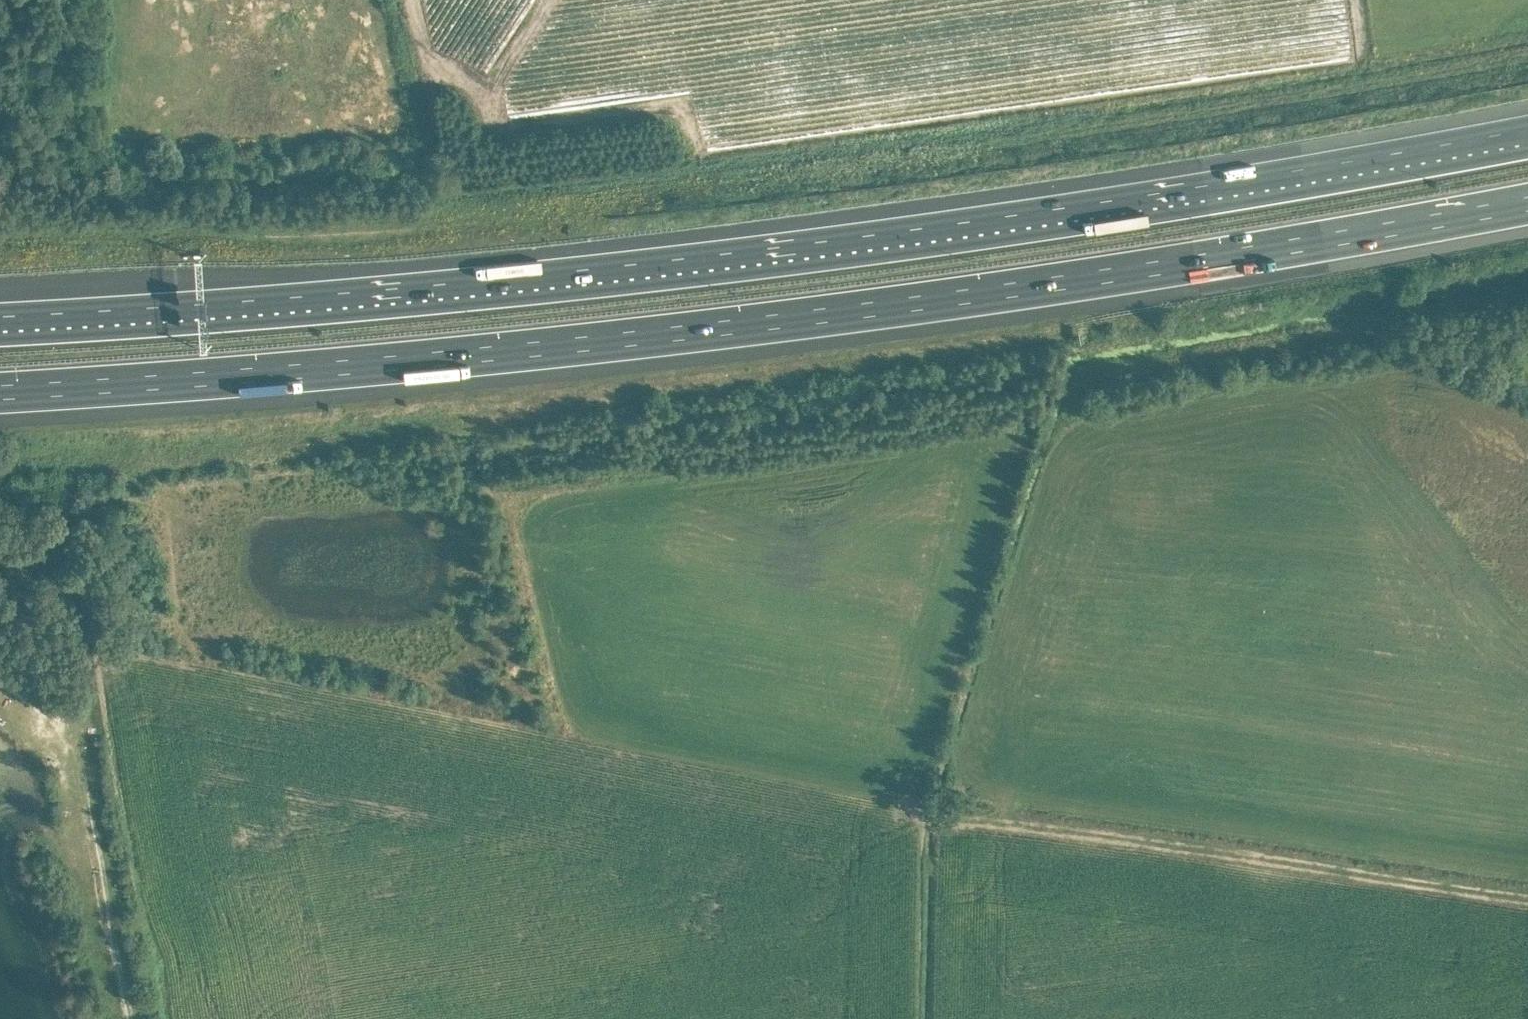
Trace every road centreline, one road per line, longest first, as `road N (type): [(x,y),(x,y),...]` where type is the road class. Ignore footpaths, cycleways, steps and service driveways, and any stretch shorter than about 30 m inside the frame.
road 1 (motorway): [(1527,140),(870,247),(357,307),(0,328)]
road 2 (motorway): [(0,392),(303,369),(888,306),(1527,208)]

